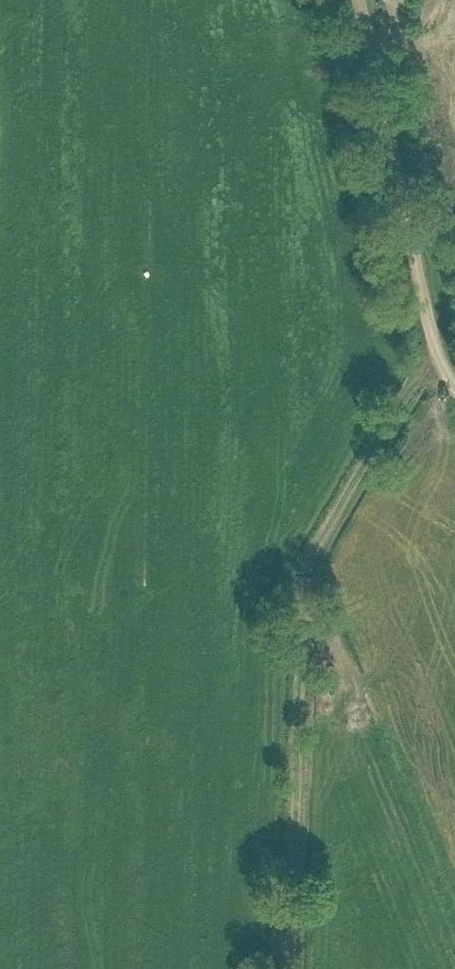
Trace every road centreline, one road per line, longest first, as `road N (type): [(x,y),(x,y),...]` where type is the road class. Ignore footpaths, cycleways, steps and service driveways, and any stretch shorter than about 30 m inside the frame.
road 1 (track): [(439,358),(416,375),(305,563),(287,968)]
road 2 (unclassified): [(454,385),(434,343),(359,0)]

